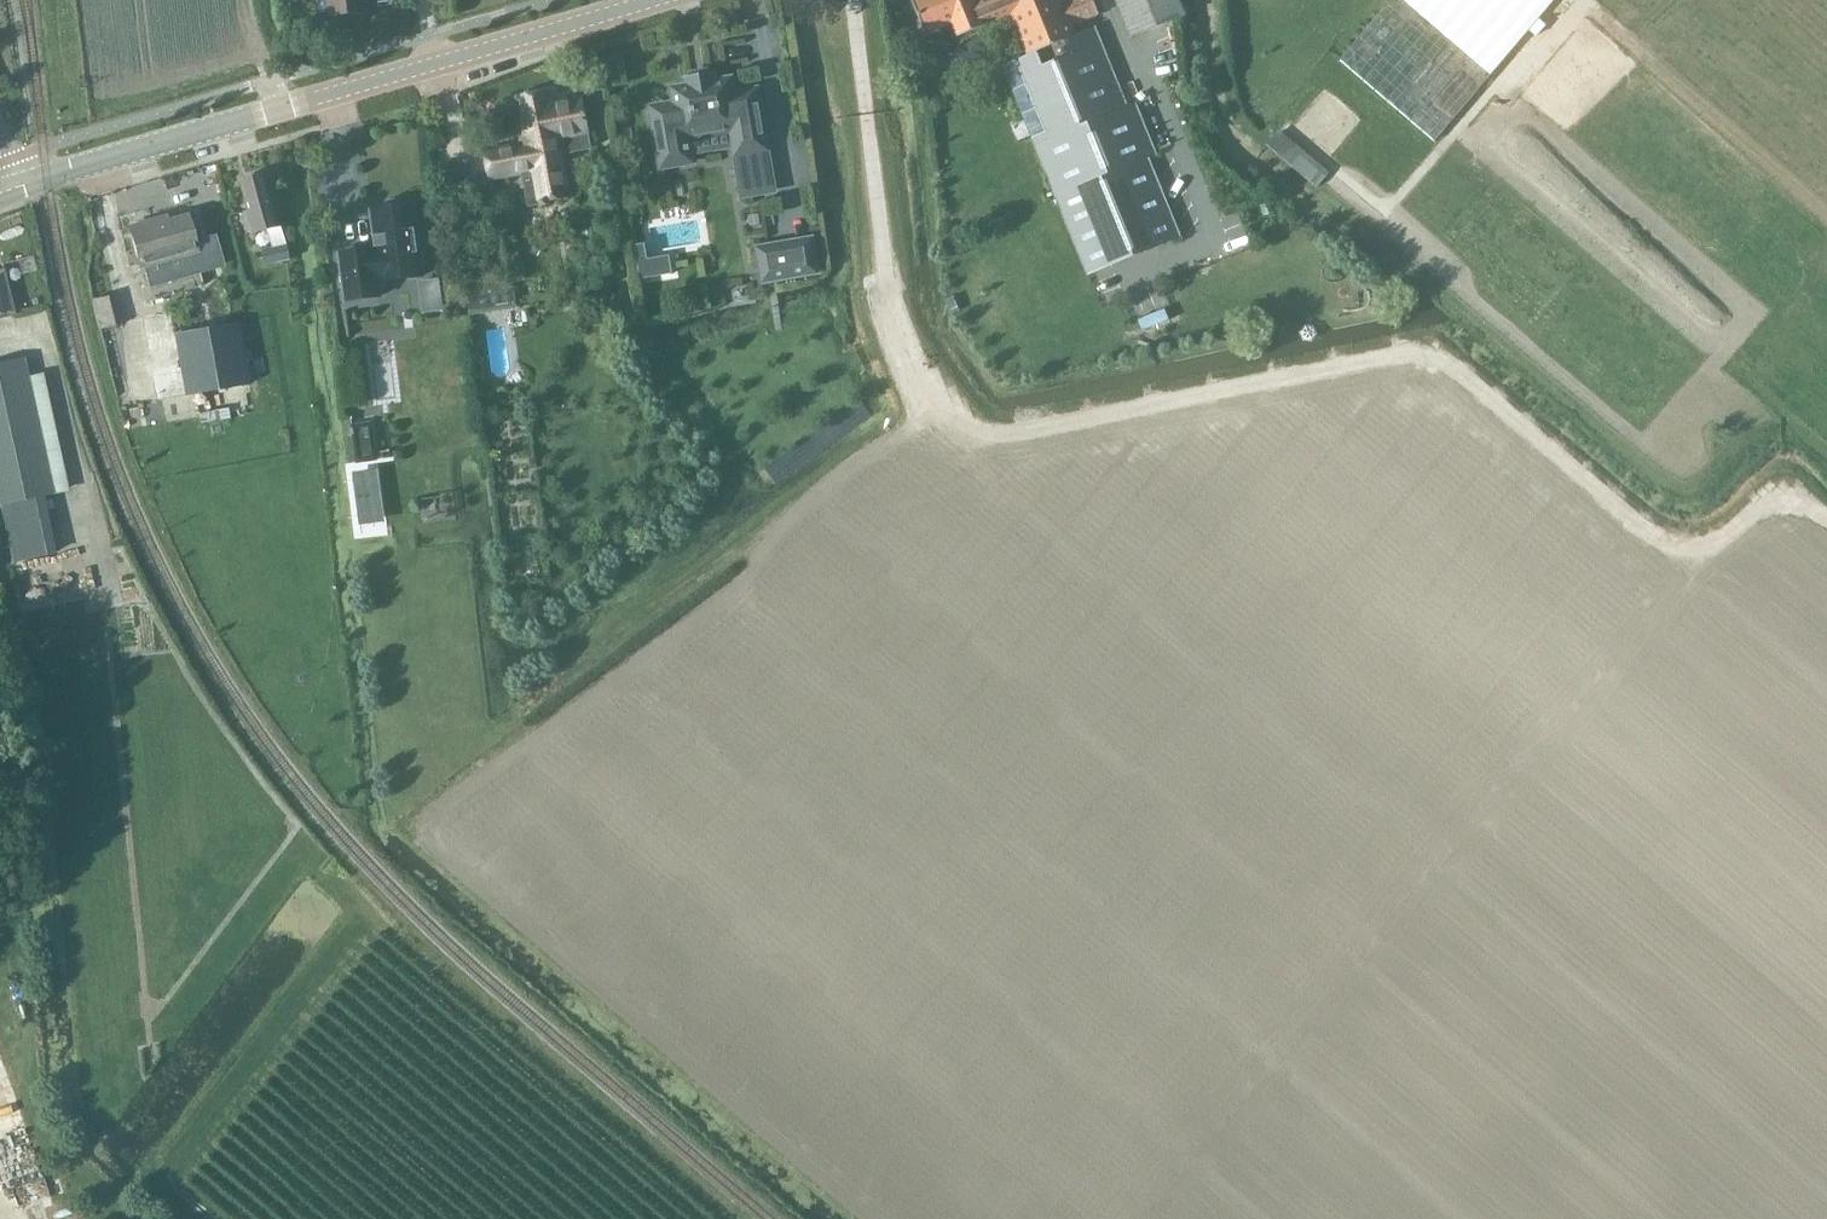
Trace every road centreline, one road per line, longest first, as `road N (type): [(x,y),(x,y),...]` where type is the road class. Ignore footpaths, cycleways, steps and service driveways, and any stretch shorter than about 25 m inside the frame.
road 1 (tertiary): [(650,0),(15,187)]

